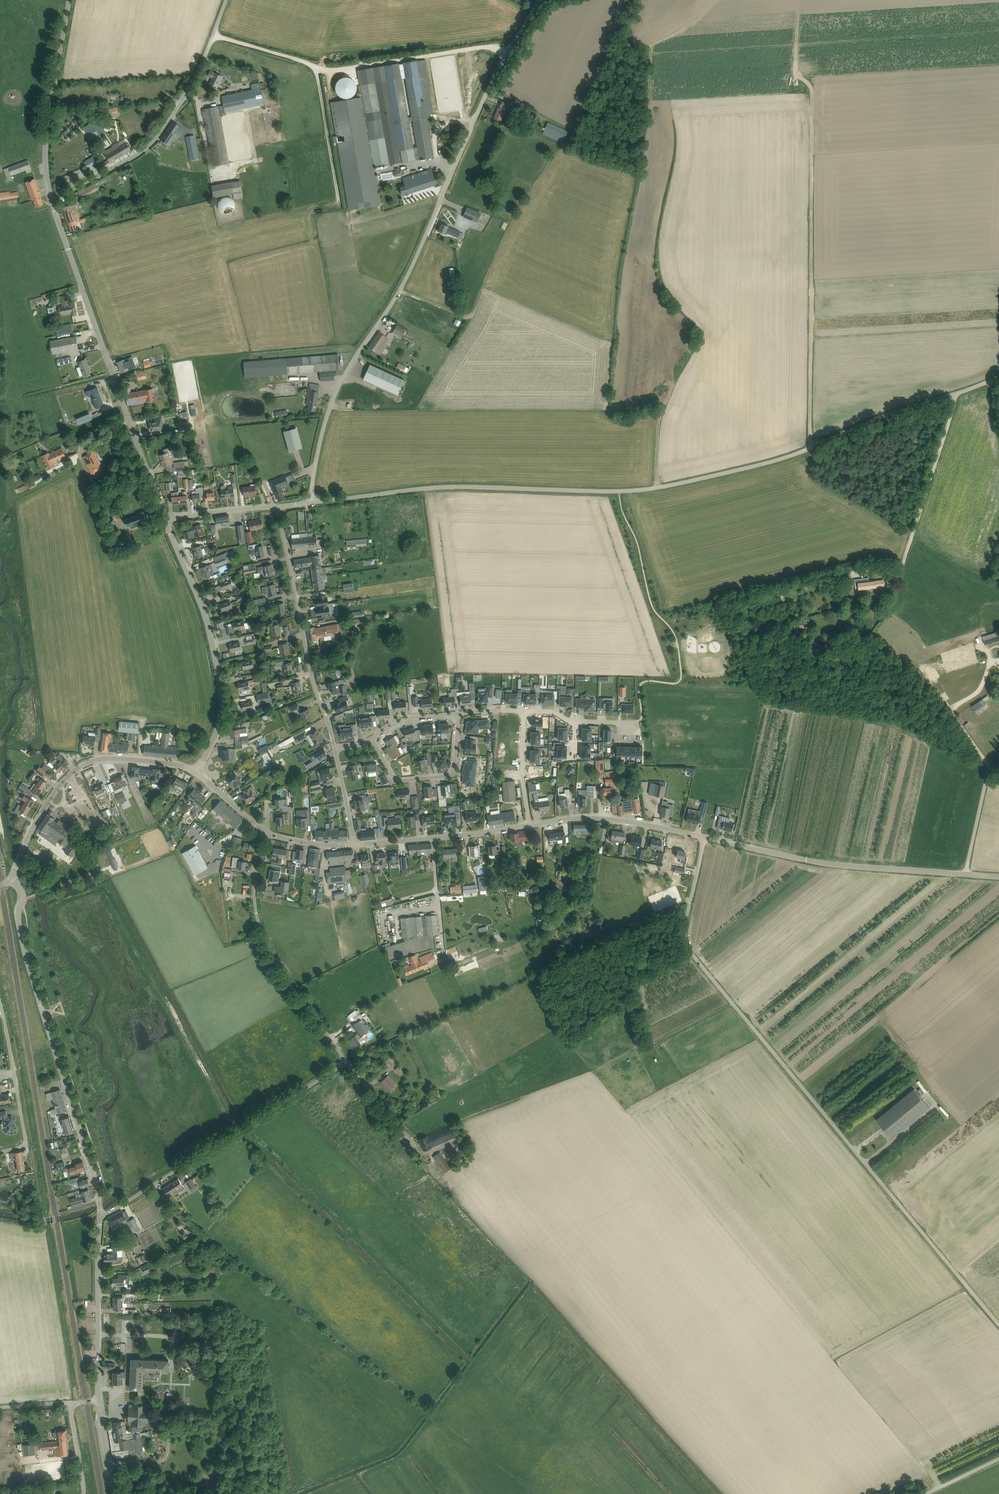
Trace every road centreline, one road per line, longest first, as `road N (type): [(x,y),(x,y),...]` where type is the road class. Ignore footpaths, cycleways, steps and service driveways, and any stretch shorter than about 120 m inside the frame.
road 1 (unclassified): [(309,503),(422,490),(593,492),(686,483),(787,458),(905,405),(998,377)]
road 2 (unclassified): [(998,1324),(687,947),(705,837)]
road 3 (unclassified): [(309,503),(339,386),(408,274),(485,96),(538,0)]
road 4 (track): [(797,73),(814,89),(812,446)]
road 5 (tertiary): [(99,1216),(19,931),(21,895),(10,881)]
road 6 (tertiary): [(165,519),(53,202)]
road 7 (unclassified): [(99,1216),(346,1061)]
road 8 (unclassified): [(53,202),(156,140),(191,86),(226,0)]
road 9 (tertiary): [(196,772),(217,728),(220,682),(202,604),(165,519)]
road 10 (tertiary): [(966,874),(830,864),(705,837)]
road 11 (unclassified): [(346,1061),(264,940),(255,884),(265,831)]
road 12 (tertiary): [(10,881),(51,797),(84,764),(144,760),(196,772)]
road 13 (tertiary): [(53,202),(46,137),(69,0)]
road 14 (residential): [(335,749),(287,554)]
road 15 (track): [(960,392),(900,582)]
road 16 (tertiary): [(100,1399),(99,1216)]
road 17 (tertiary): [(528,825),(603,818),(705,837)]
road 18 (unclassified): [(0,1151),(25,1143),(0,1002)]
road 19 (residential): [(371,738),(396,780),(447,775),(455,768),(459,713)]

